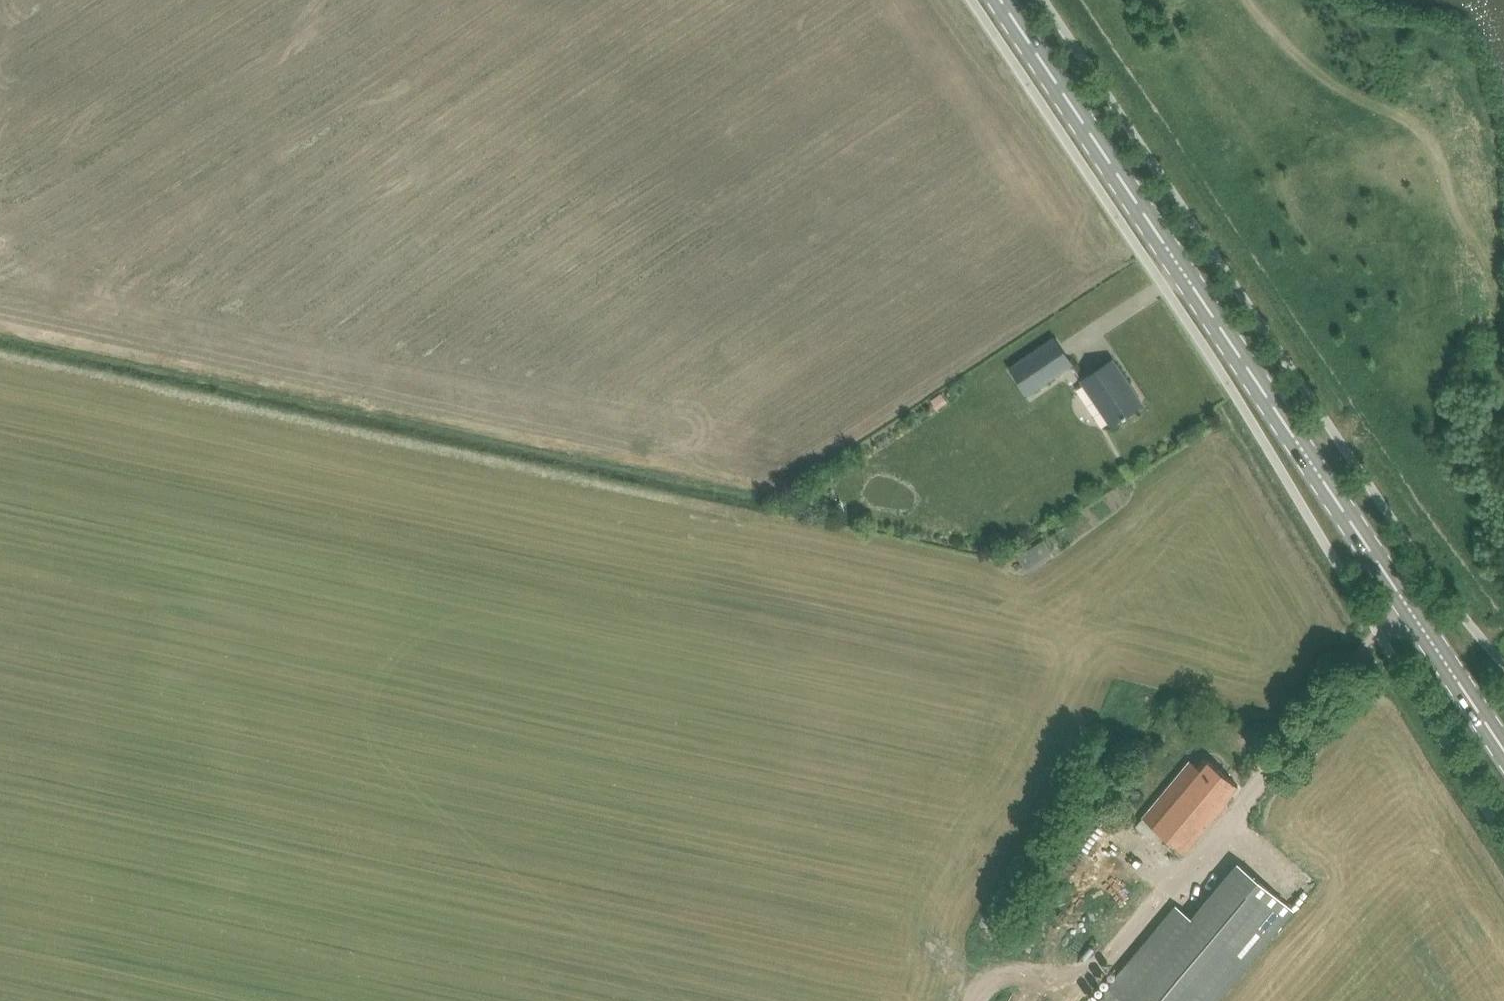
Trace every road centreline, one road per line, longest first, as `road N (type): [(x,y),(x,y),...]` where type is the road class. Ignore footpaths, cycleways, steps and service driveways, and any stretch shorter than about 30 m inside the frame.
road 1 (secondary): [(1503,749),(1002,0)]

